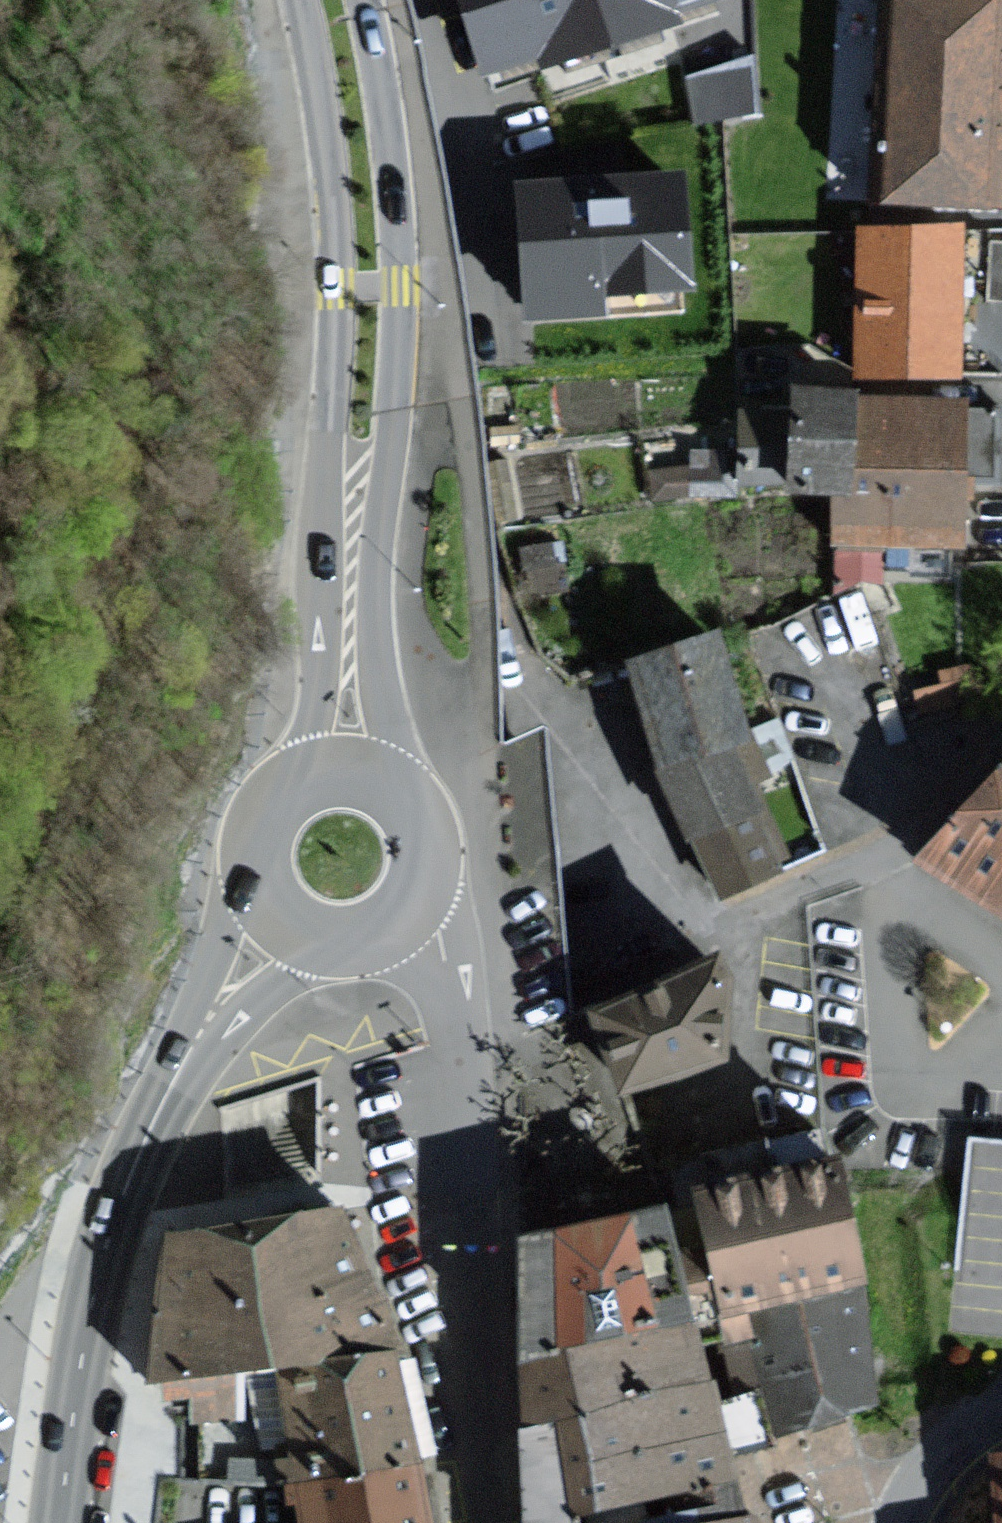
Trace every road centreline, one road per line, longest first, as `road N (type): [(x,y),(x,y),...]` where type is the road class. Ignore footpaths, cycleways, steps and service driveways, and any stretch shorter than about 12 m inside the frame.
road 1 (secondary): [(396,788),(375,599),(401,328),(398,248),(360,0)]
road 2 (secondary): [(303,0),(337,246),(306,776)]
road 3 (residential): [(1001,728),(851,868),(694,934),(667,915),(613,798),(553,703)]
road 4 (residential): [(415,914),(443,944),(455,1023),(470,1522)]
road 5 (secondary): [(188,1052),(103,1246),(61,1522)]
road 6 (secondary): [(250,861),(229,906),(188,1052)]
road 7 (secondary): [(188,1052),(326,950)]
road 8 (residential): [(906,1522),(942,1461),(1001,1414)]
road 9 (secondary): [(415,914),(431,870),(430,839),(396,788)]
road 10 (secondary): [(250,861),(272,919),(326,950)]

